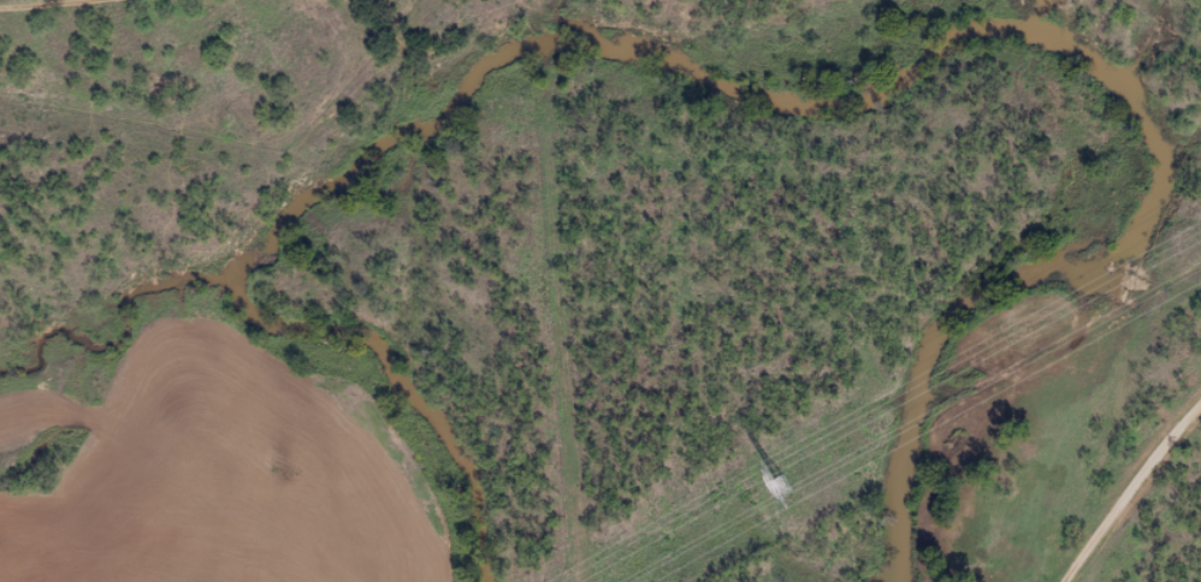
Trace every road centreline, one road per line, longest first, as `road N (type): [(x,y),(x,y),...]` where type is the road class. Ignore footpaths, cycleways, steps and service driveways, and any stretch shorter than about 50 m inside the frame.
road 1 (residential): [(1092,581),(1162,475),(1200,436)]

